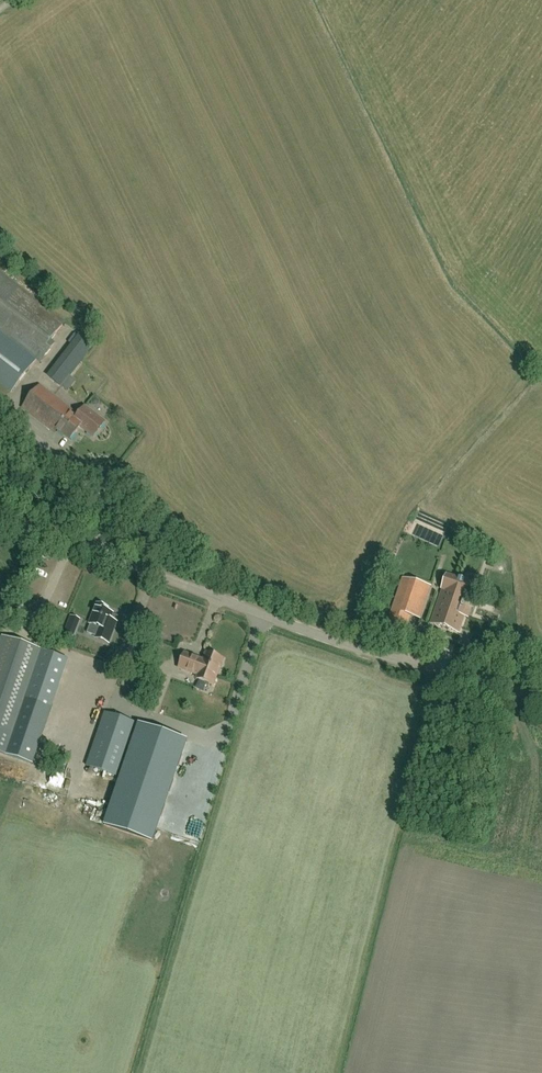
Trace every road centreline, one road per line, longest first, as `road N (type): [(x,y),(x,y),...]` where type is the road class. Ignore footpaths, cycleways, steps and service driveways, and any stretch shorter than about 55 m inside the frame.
road 1 (unclassified): [(541,701),(334,642),(96,553)]
road 2 (unclassified): [(96,553),(98,491),(0,410)]

